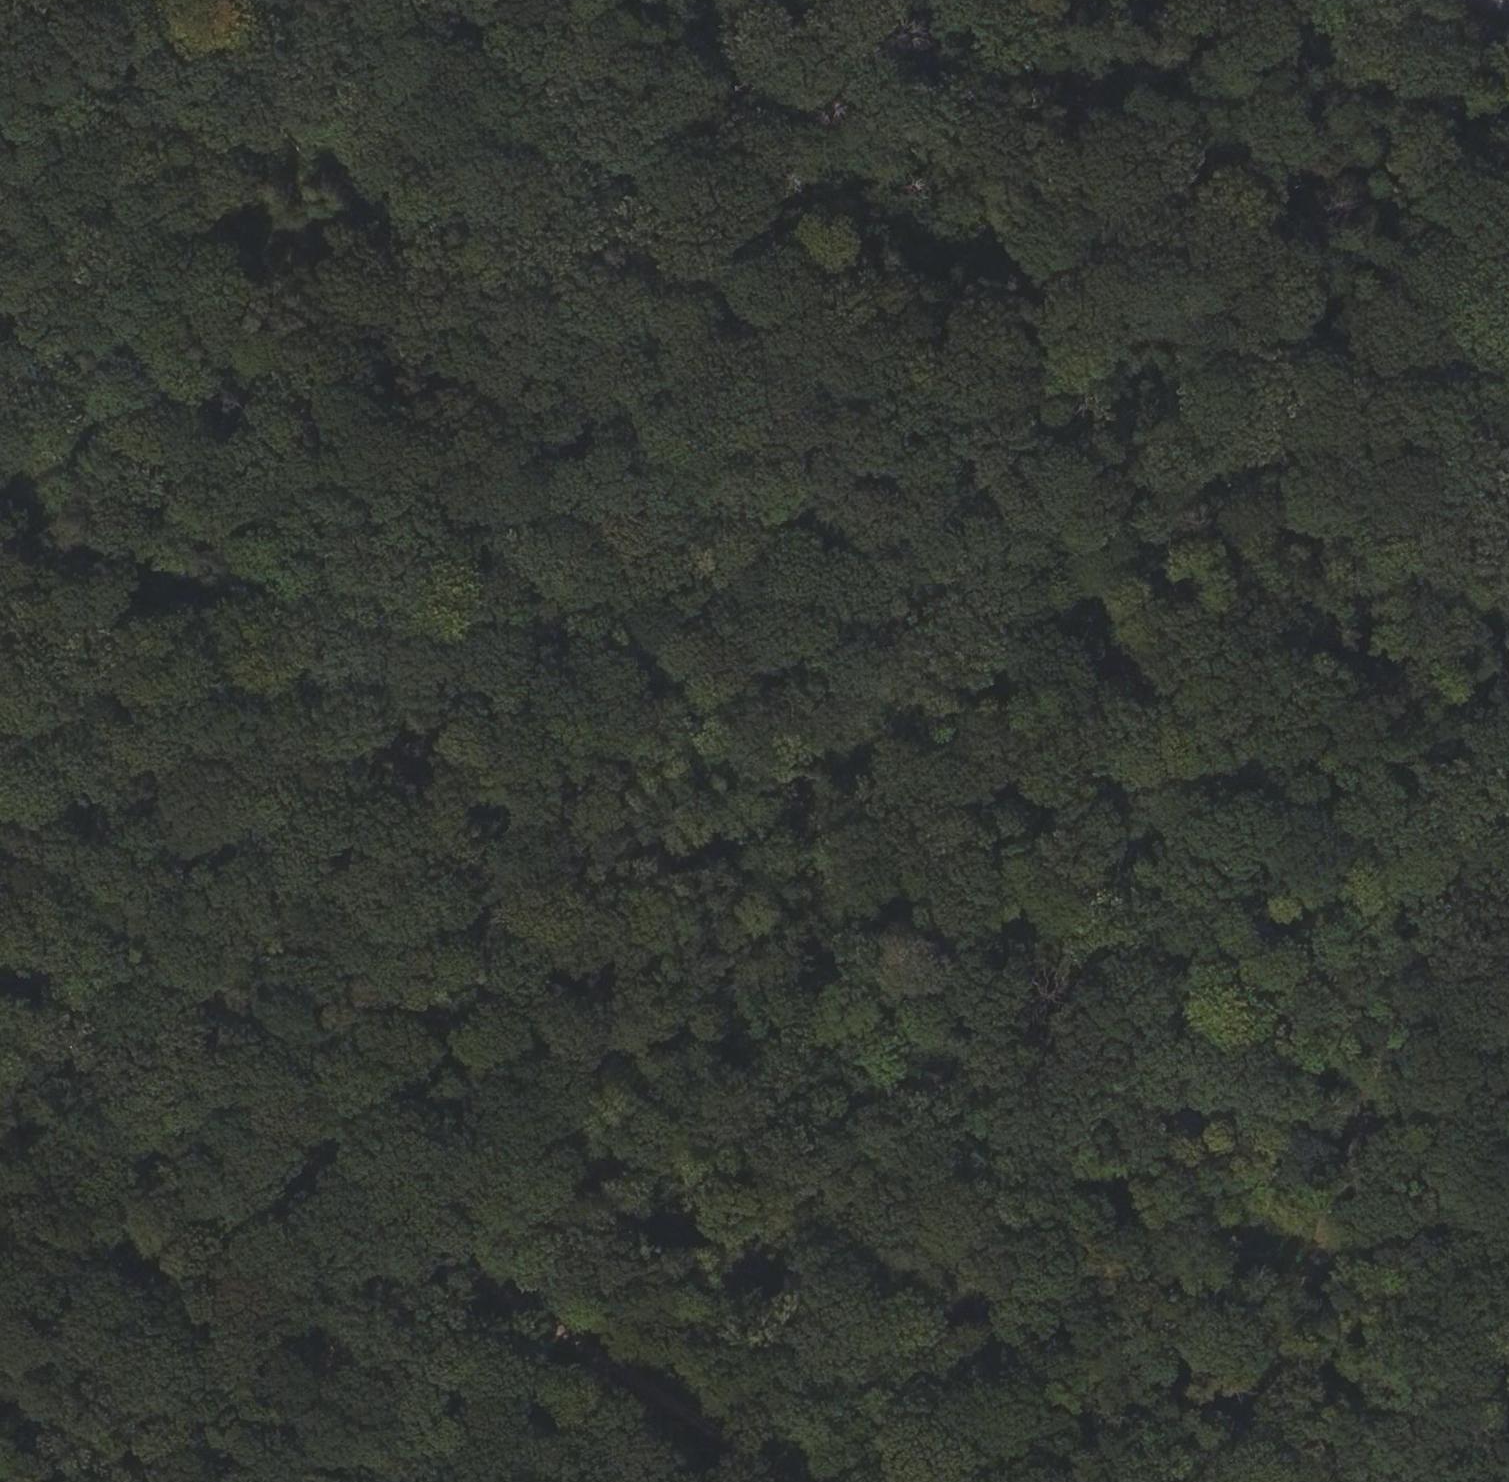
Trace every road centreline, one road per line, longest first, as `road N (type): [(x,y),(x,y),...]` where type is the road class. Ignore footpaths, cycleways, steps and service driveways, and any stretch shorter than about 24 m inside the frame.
road 1 (track): [(0,951),(787,1481)]
road 2 (track): [(1233,1481),(1508,703)]

